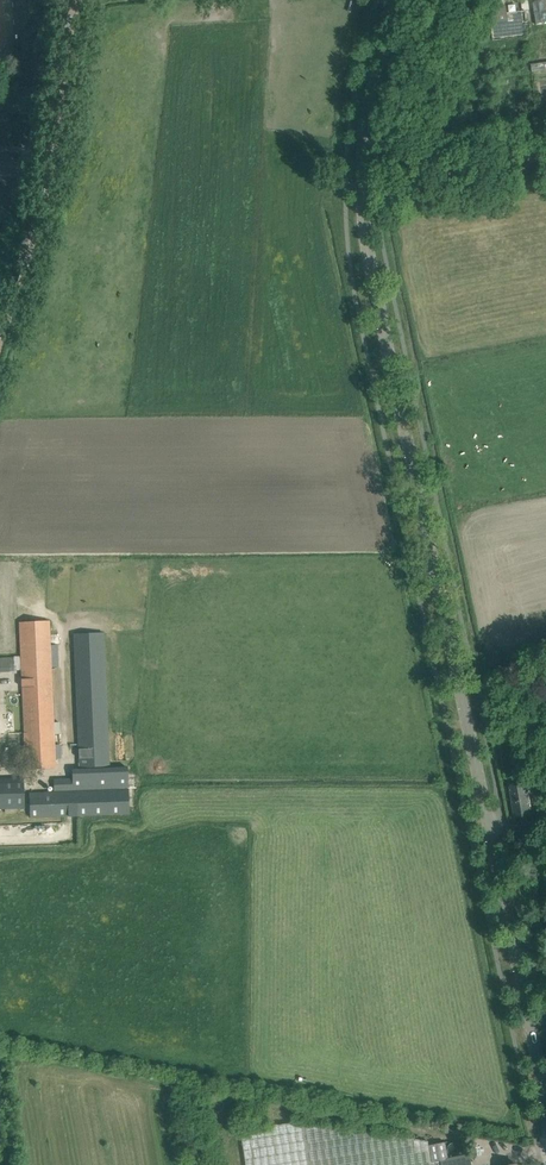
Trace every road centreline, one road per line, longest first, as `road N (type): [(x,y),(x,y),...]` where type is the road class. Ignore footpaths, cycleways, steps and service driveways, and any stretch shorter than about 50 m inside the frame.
road 1 (tertiary): [(488,822),(365,215),(367,117),(397,0)]
road 2 (unclassified): [(0,334),(44,186),(76,0)]
road 3 (tertiary): [(545,1102),(488,822)]

